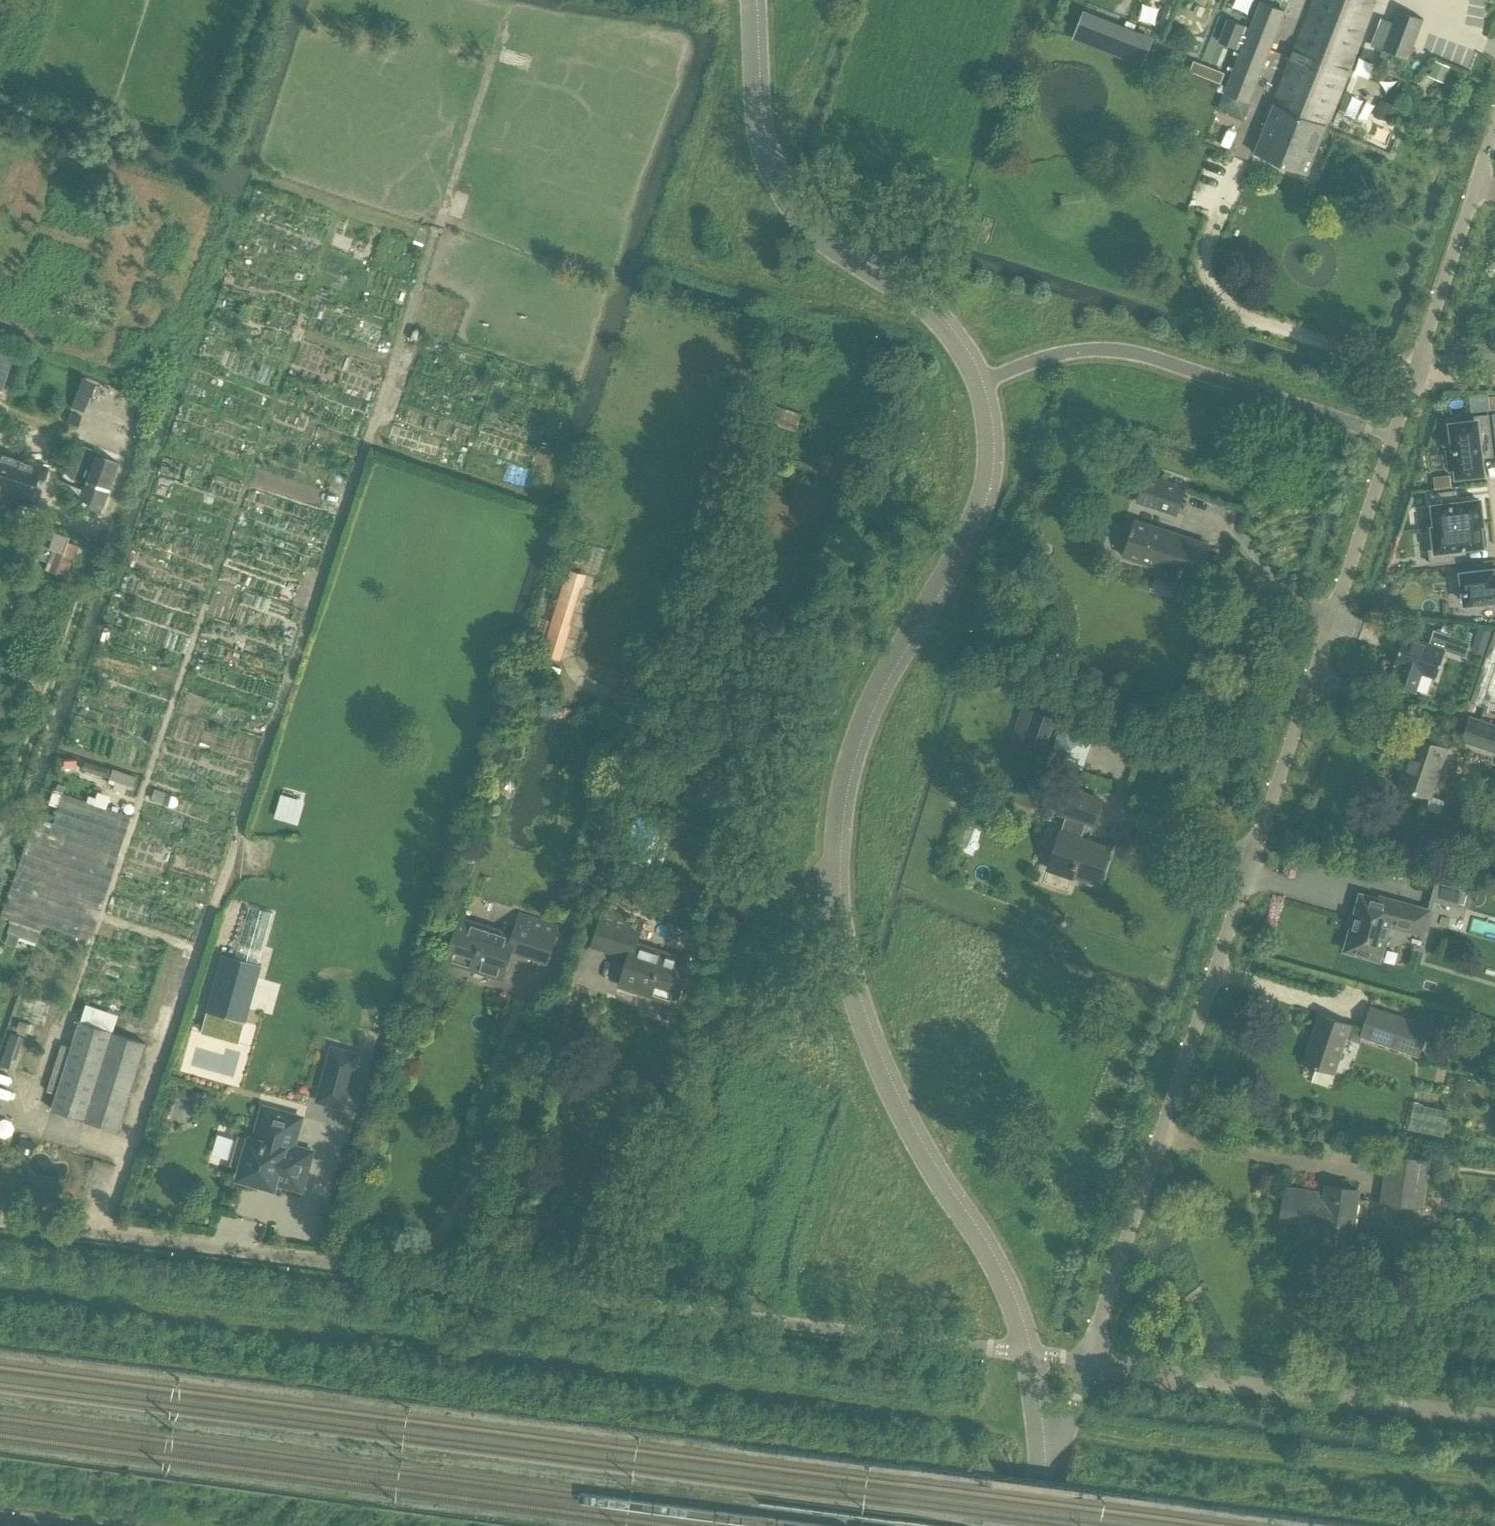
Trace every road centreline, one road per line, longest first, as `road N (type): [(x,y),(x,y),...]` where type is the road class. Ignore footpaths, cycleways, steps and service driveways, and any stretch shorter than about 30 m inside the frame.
road 1 (unclassified): [(1494,1412),(1085,1364),(1494,142)]
road 2 (unclassified): [(987,1351),(0,1220)]

